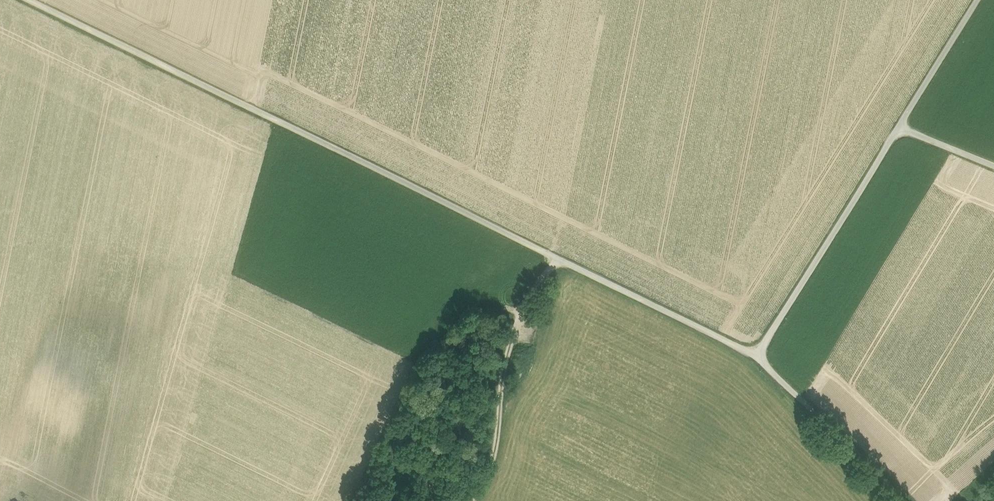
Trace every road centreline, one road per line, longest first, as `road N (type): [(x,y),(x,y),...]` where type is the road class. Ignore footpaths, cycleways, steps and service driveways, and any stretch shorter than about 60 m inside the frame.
road 1 (track): [(35,0),(558,259)]
road 2 (track): [(757,356),(902,130)]
road 3 (track): [(472,500),(487,474),(515,313),(558,259)]
road 4 (track): [(558,259),(757,356)]
road 5 (track): [(902,500),(757,356)]
road 6 (track): [(902,130),(981,0)]

